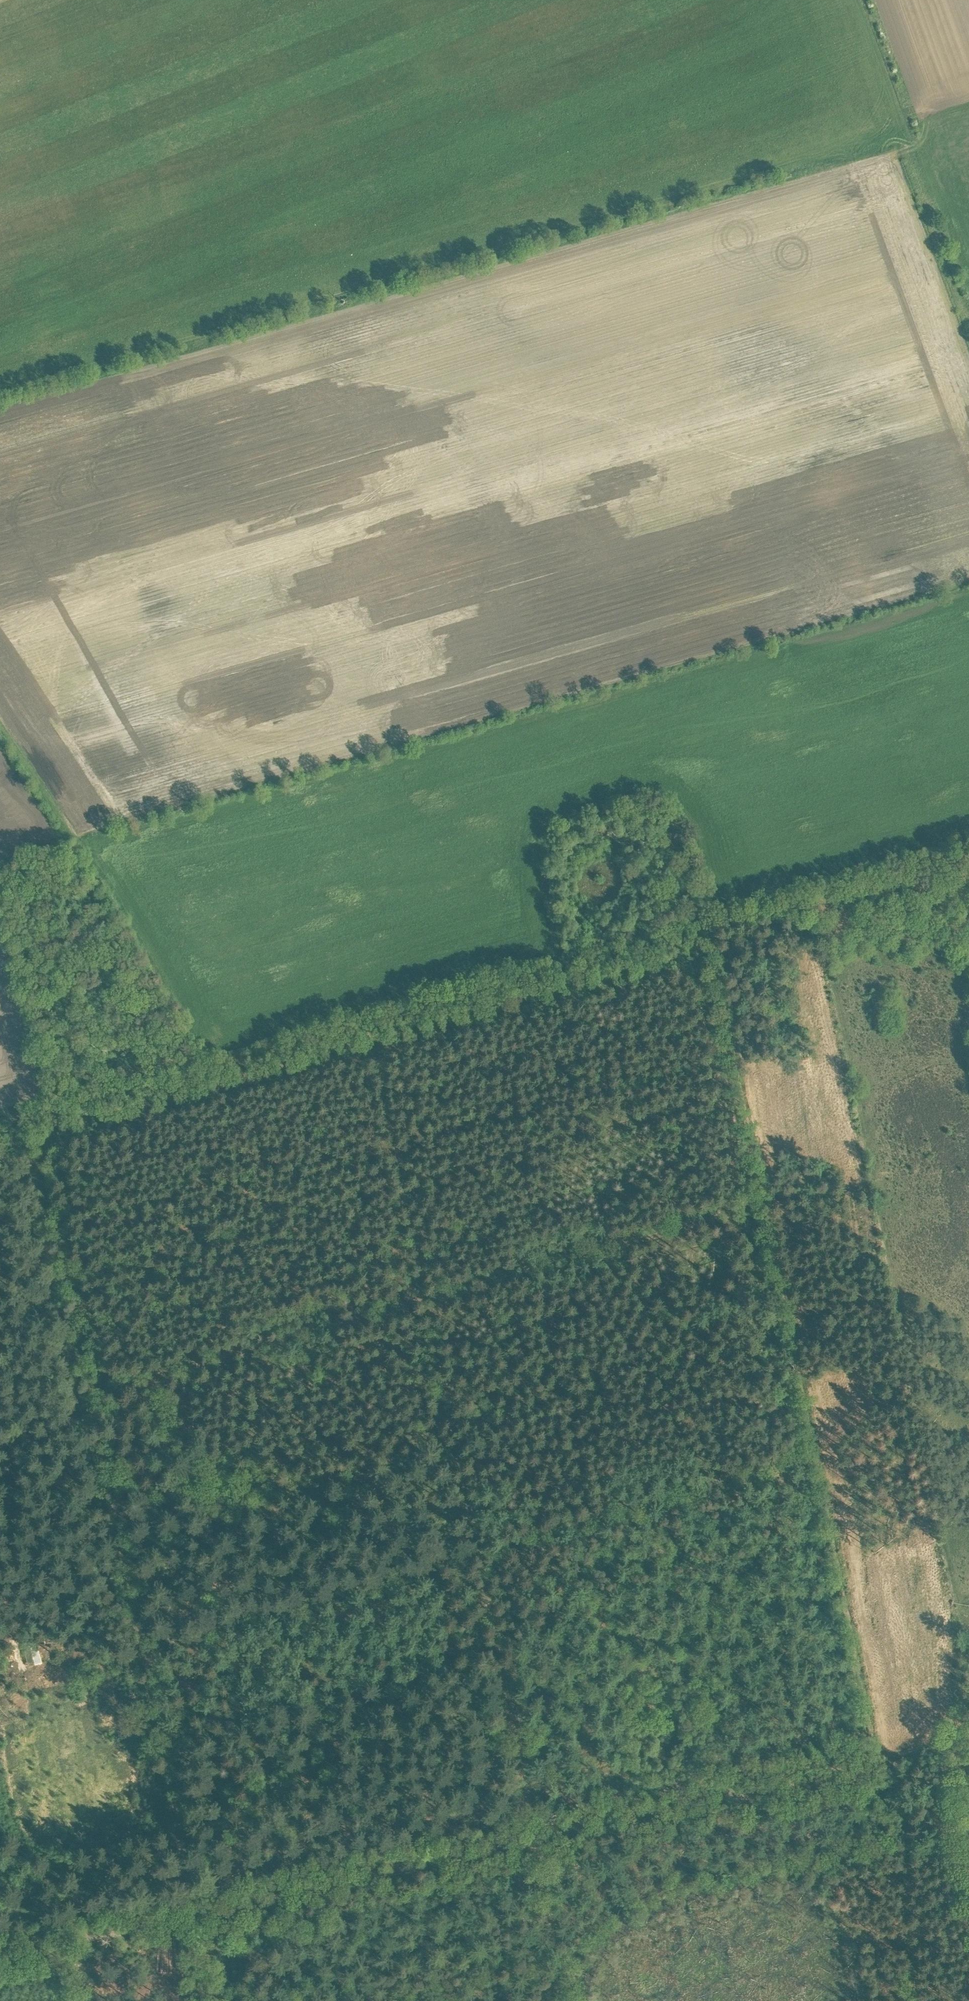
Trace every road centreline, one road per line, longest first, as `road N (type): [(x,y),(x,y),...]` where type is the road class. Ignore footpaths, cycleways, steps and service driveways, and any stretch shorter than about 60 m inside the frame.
road 1 (track): [(0,1961),(957,1741),(968,1801)]
road 2 (track): [(540,1837),(371,1026)]
road 3 (track): [(35,1142),(89,1394),(426,1292)]
road 4 (track): [(194,1916),(89,1394)]
road 5 (track): [(0,1109),(210,1049)]
road 6 (track): [(0,727),(73,838)]

